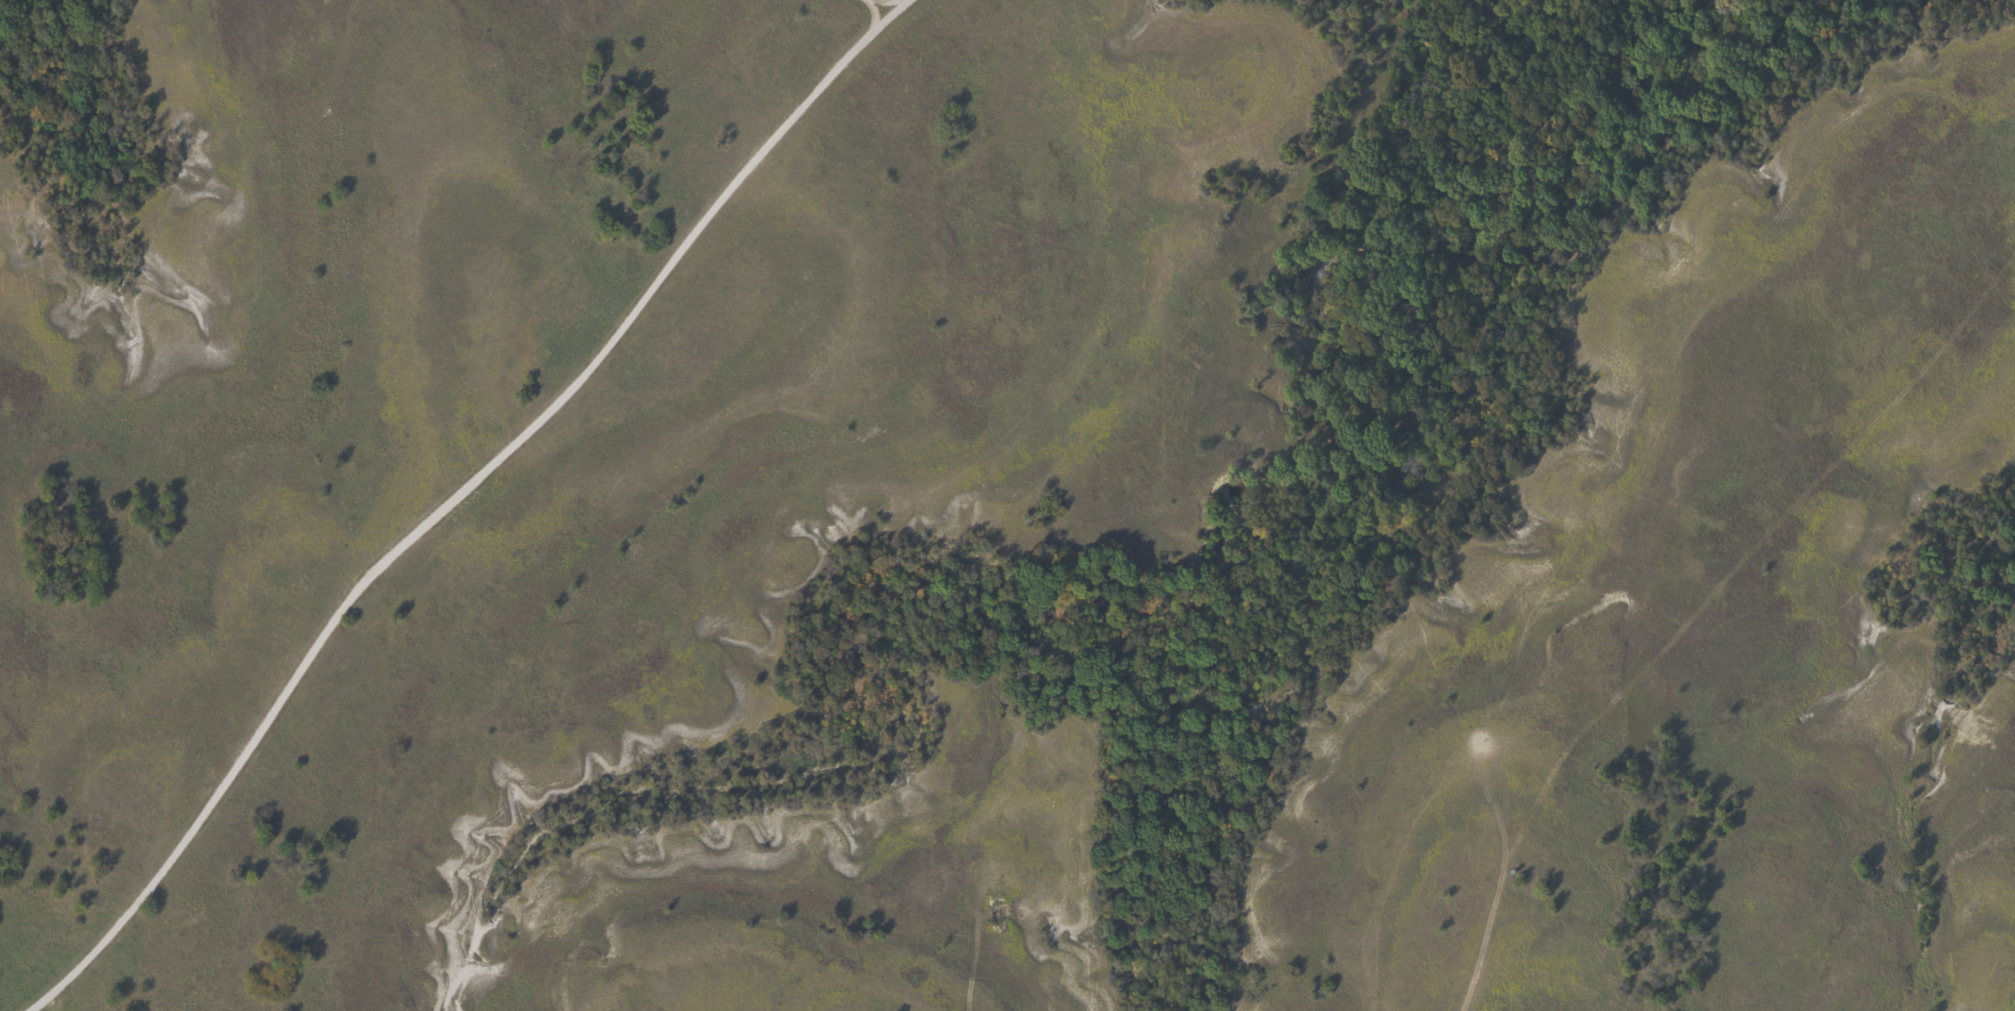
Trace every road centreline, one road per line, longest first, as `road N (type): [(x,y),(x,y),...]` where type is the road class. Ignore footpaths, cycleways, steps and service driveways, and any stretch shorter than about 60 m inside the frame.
road 1 (residential): [(322,632),(364,580),(588,363),(747,168)]
road 2 (residential): [(0,983),(156,887),(322,632)]
road 3 (residential): [(747,168),(908,0)]

